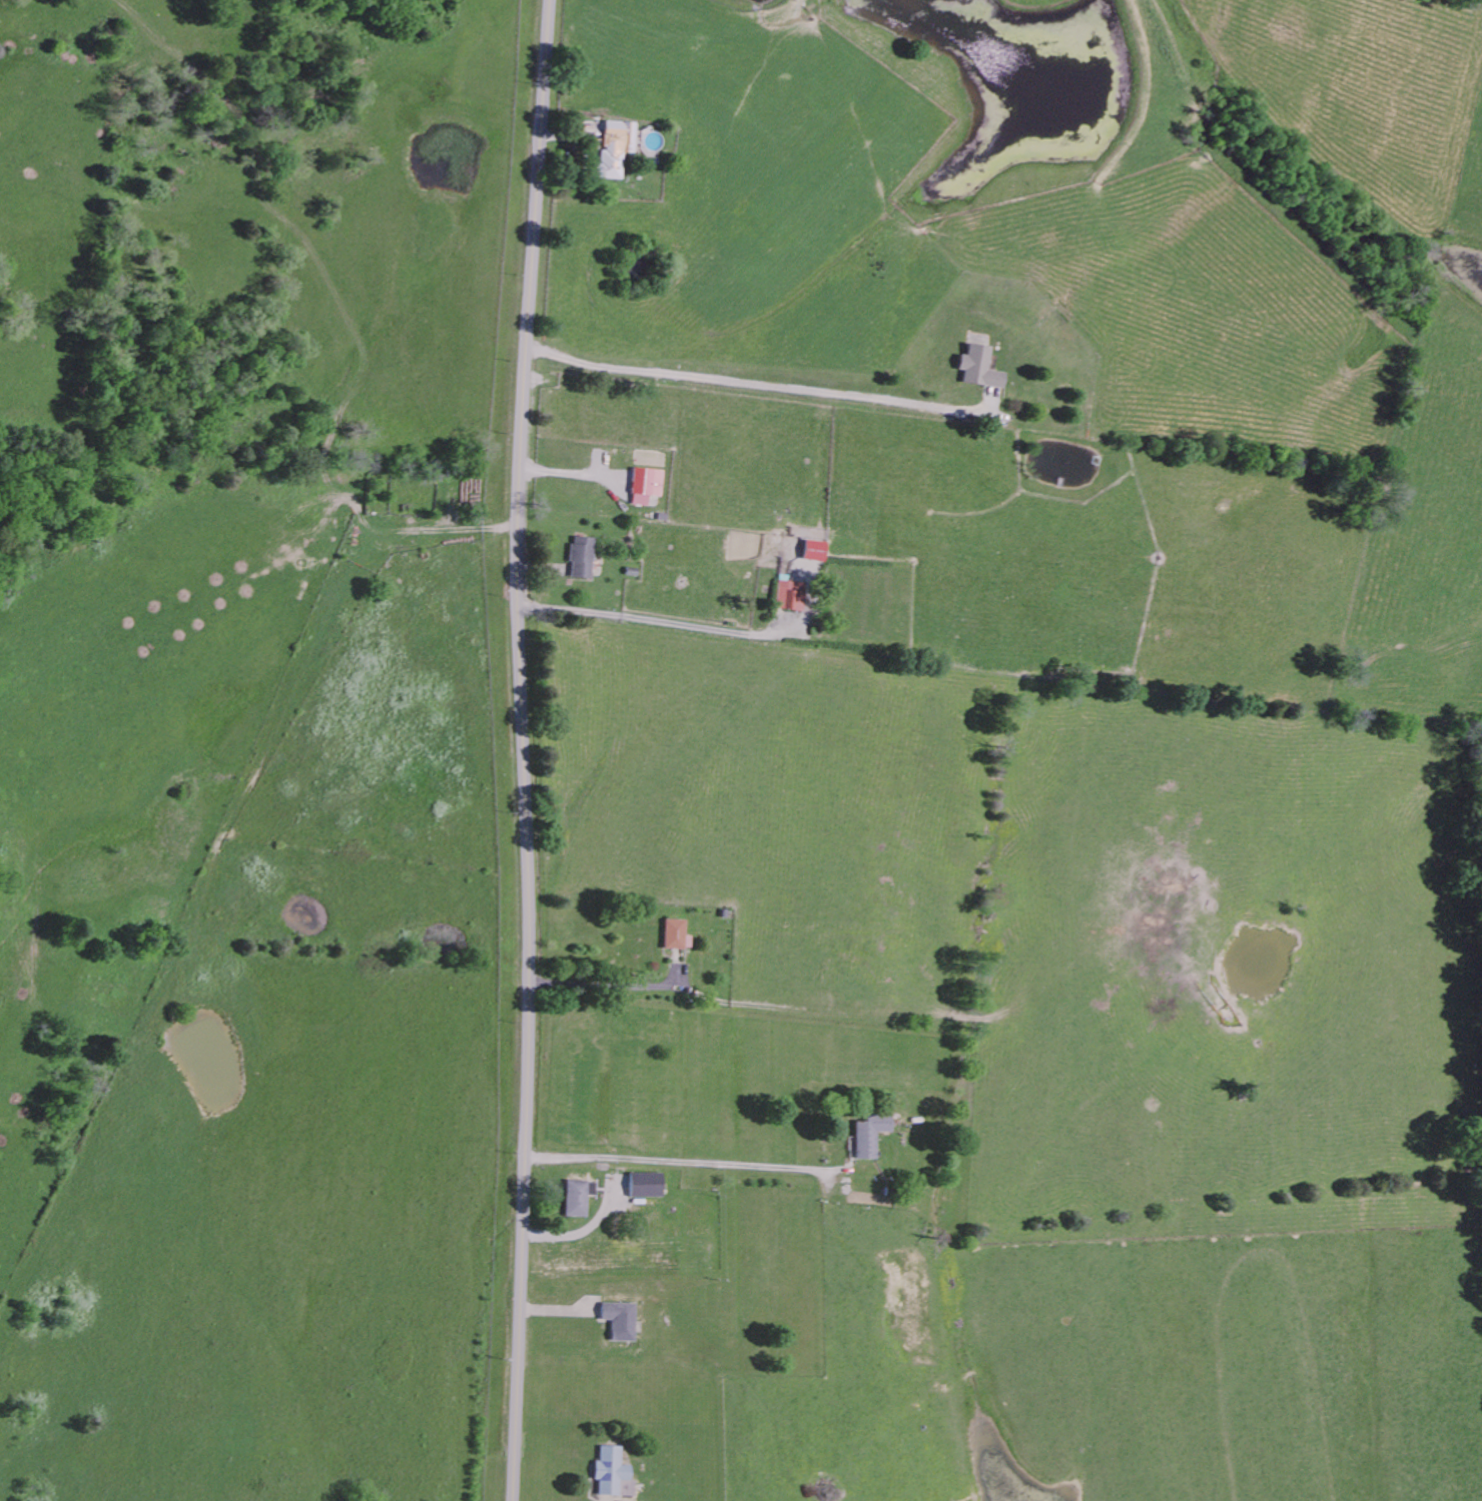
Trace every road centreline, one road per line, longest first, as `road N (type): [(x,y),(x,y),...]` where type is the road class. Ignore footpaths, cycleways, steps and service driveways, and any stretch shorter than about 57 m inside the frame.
road 1 (secondary): [(515,1500),(533,976),(520,523),(553,0)]

